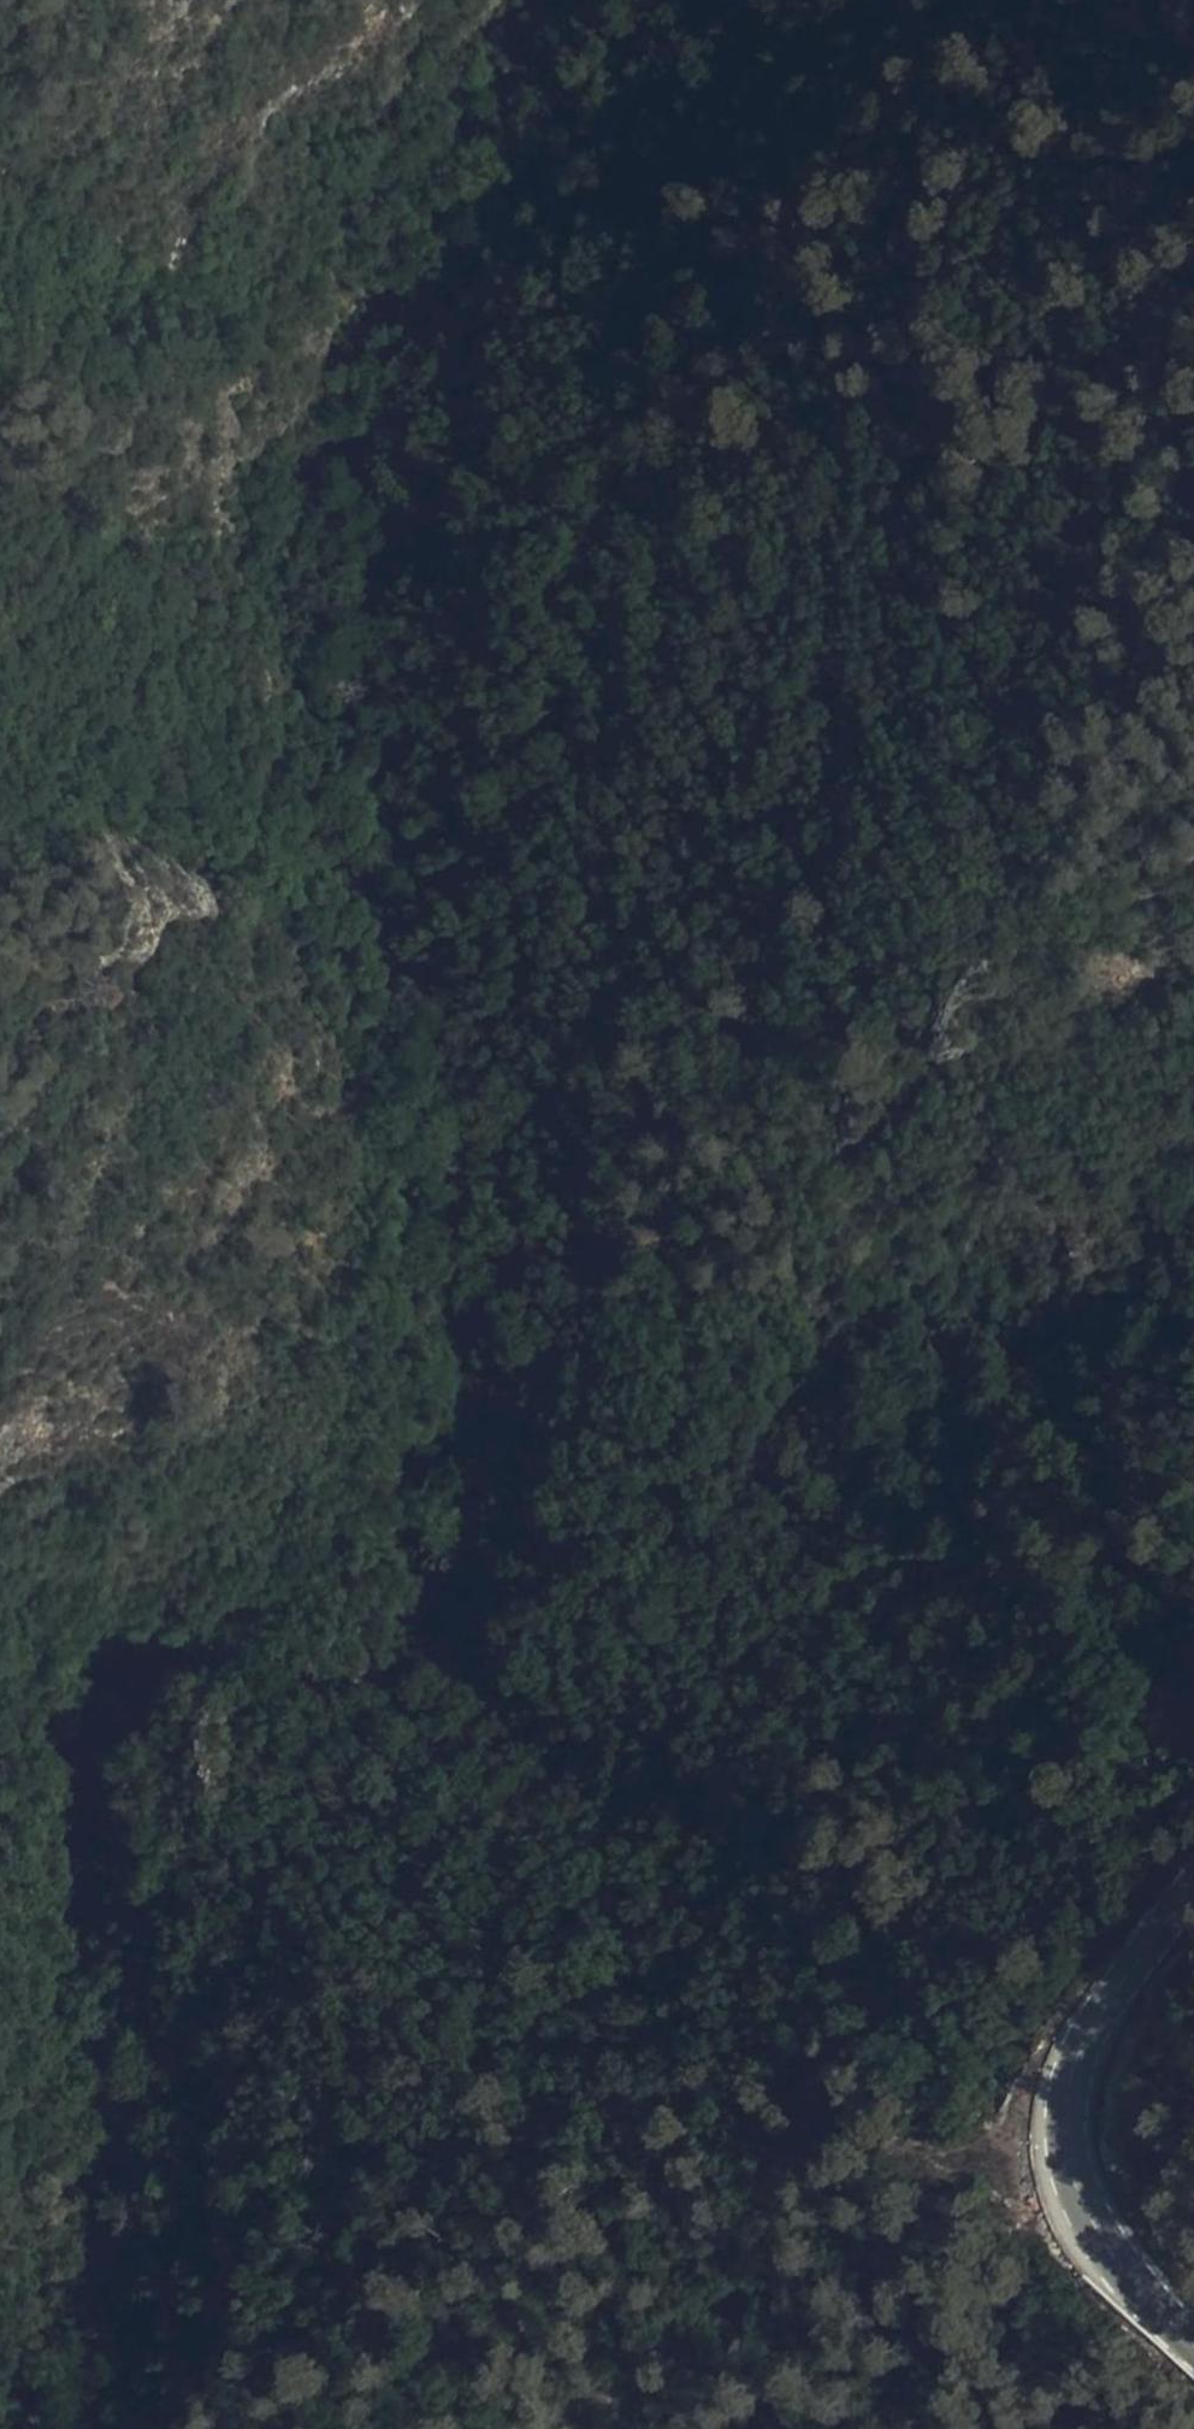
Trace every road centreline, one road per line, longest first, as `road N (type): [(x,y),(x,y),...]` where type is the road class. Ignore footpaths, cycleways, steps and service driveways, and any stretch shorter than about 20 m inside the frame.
road 1 (tertiary): [(1193,1886),(1090,2048),(1077,2134),(1097,2220),(1193,2331)]

